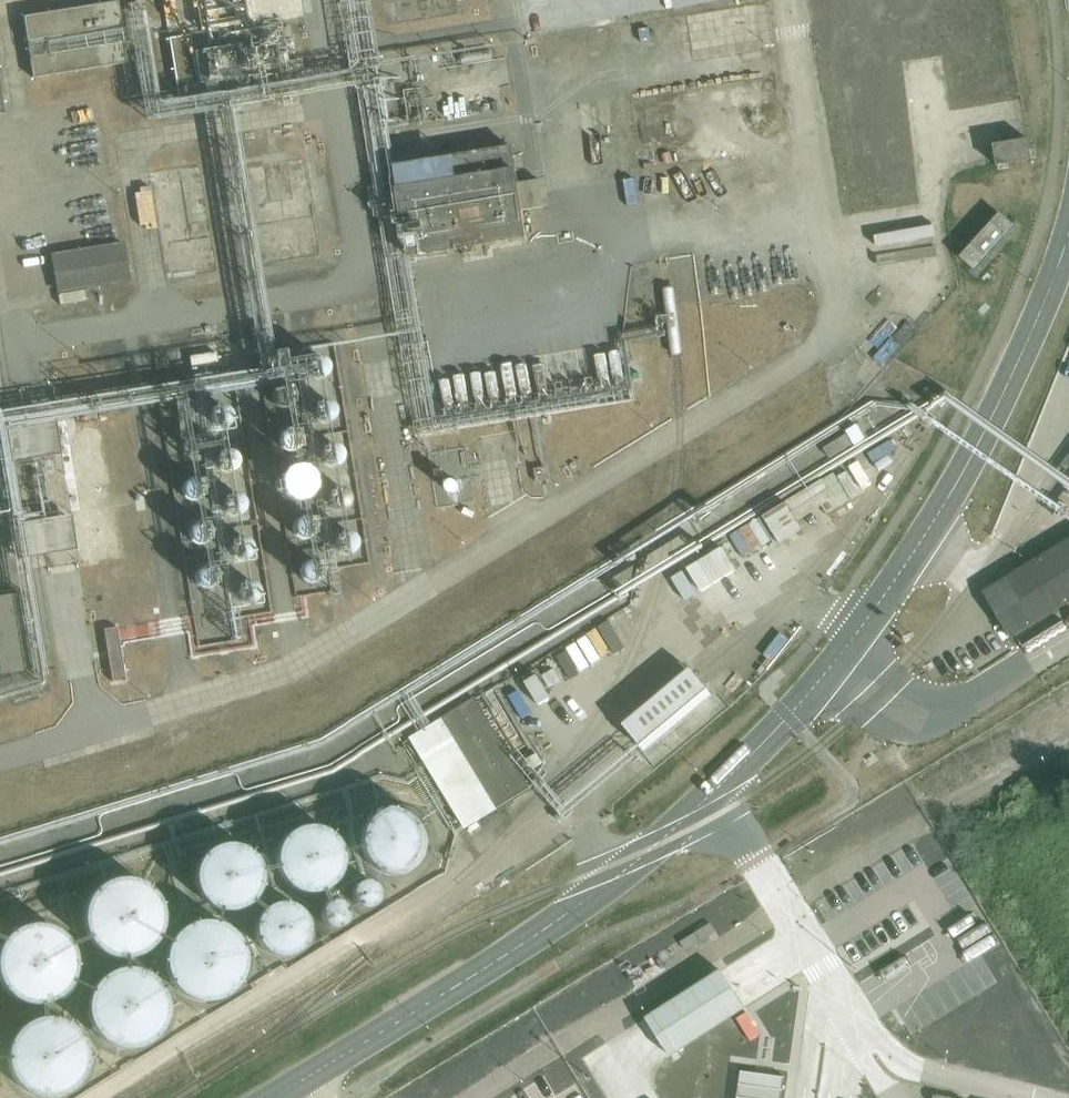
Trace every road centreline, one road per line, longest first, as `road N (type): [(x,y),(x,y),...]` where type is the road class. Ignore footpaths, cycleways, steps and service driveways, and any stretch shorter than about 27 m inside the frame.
road 1 (unclassified): [(272,1097),(544,930),(647,851),(757,751),(841,655)]
road 2 (unclassified): [(841,655),(926,540),(976,450),(1068,229)]
road 3 (unclassified): [(841,655),(914,711),(940,712),(1068,643)]

